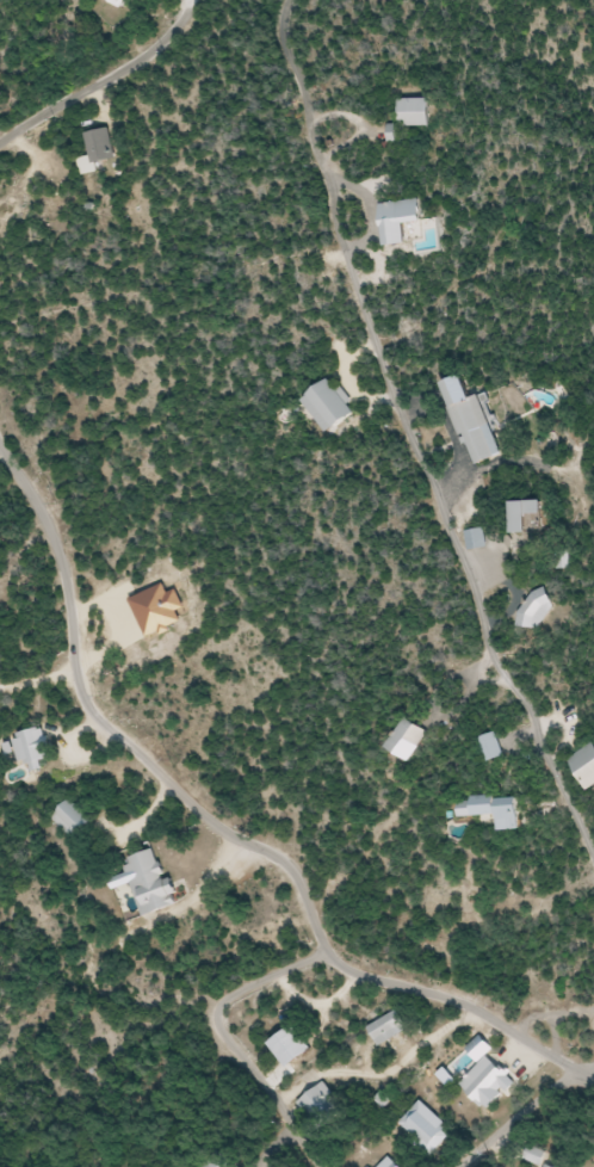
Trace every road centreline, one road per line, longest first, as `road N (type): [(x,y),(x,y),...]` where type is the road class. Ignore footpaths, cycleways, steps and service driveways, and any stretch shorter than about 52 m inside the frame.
road 1 (residential): [(593,1078),(441,999),(346,972),(320,946),(292,871),(205,820),(109,733),(85,704),(50,533),(0,447)]
road 2 (residential): [(292,0),(290,38),(317,148),(389,382),(438,484),(493,655),(530,708),(593,855)]
road 3 (residential): [(317,1166),(217,1026),(224,1005),(254,983),(329,956)]
road 4 (residential): [(0,142),(168,38),(189,0)]
road 5 (residential): [(580,1072),(460,1166)]

